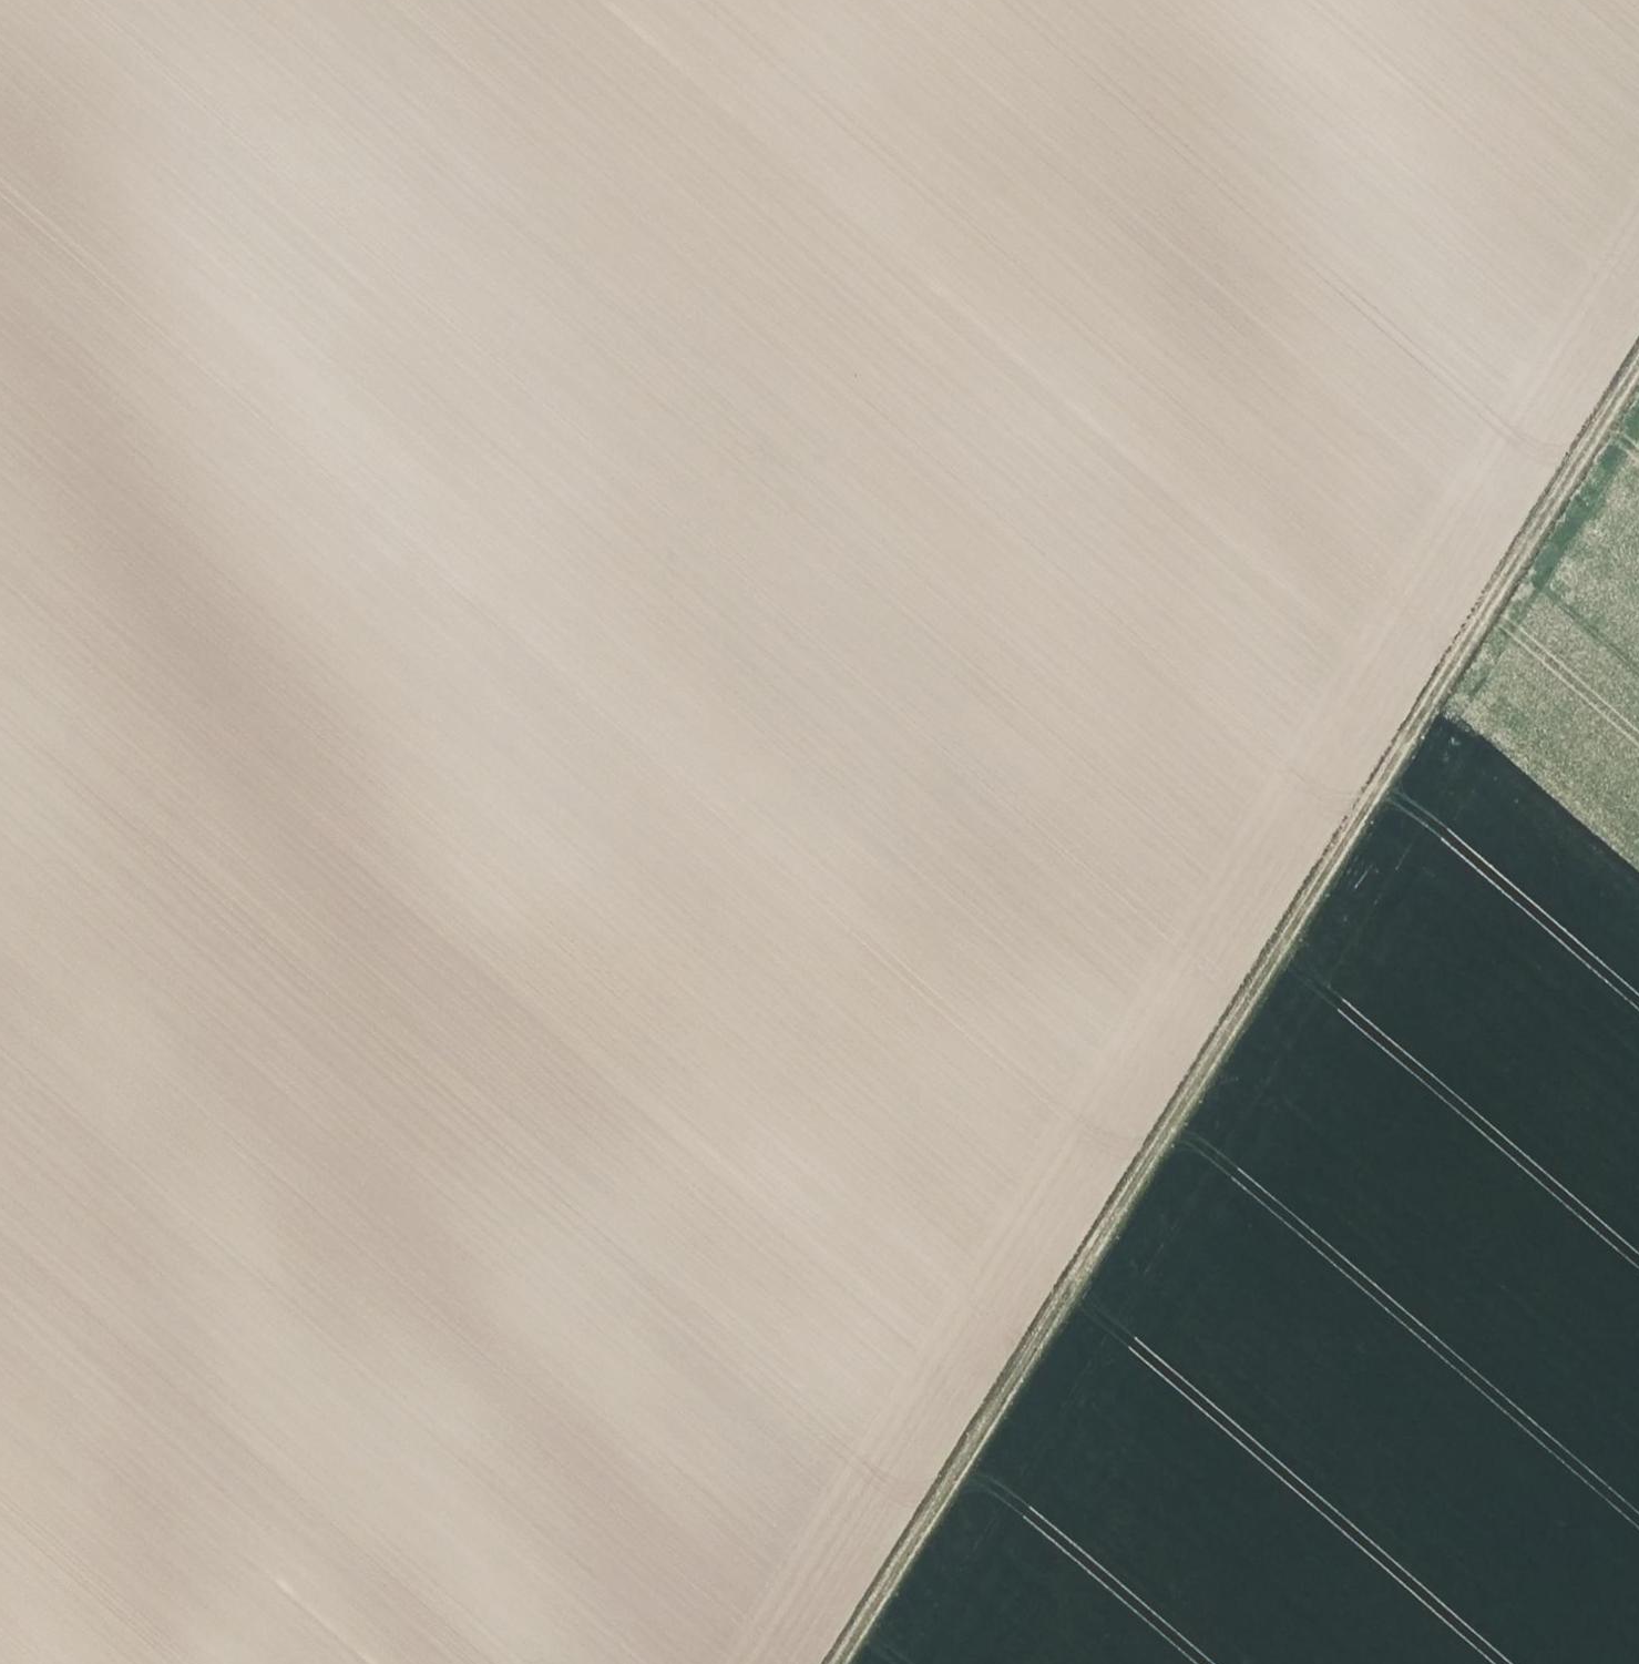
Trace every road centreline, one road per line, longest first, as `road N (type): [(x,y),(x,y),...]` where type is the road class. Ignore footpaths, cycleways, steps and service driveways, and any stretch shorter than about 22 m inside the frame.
road 1 (track): [(1638,357),(836,1663)]

